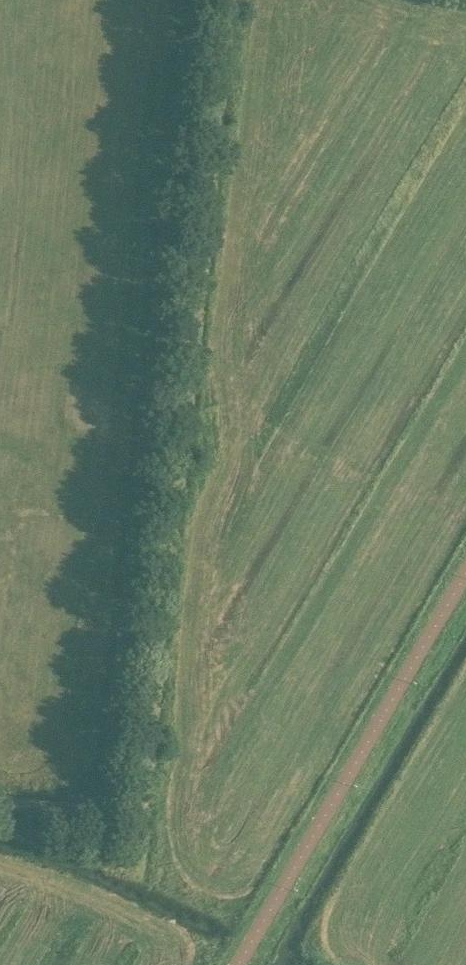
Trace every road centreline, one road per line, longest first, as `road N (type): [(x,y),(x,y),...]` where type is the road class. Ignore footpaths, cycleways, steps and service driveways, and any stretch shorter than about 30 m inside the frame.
road 1 (track): [(0,801),(85,808),(107,786),(191,0)]

